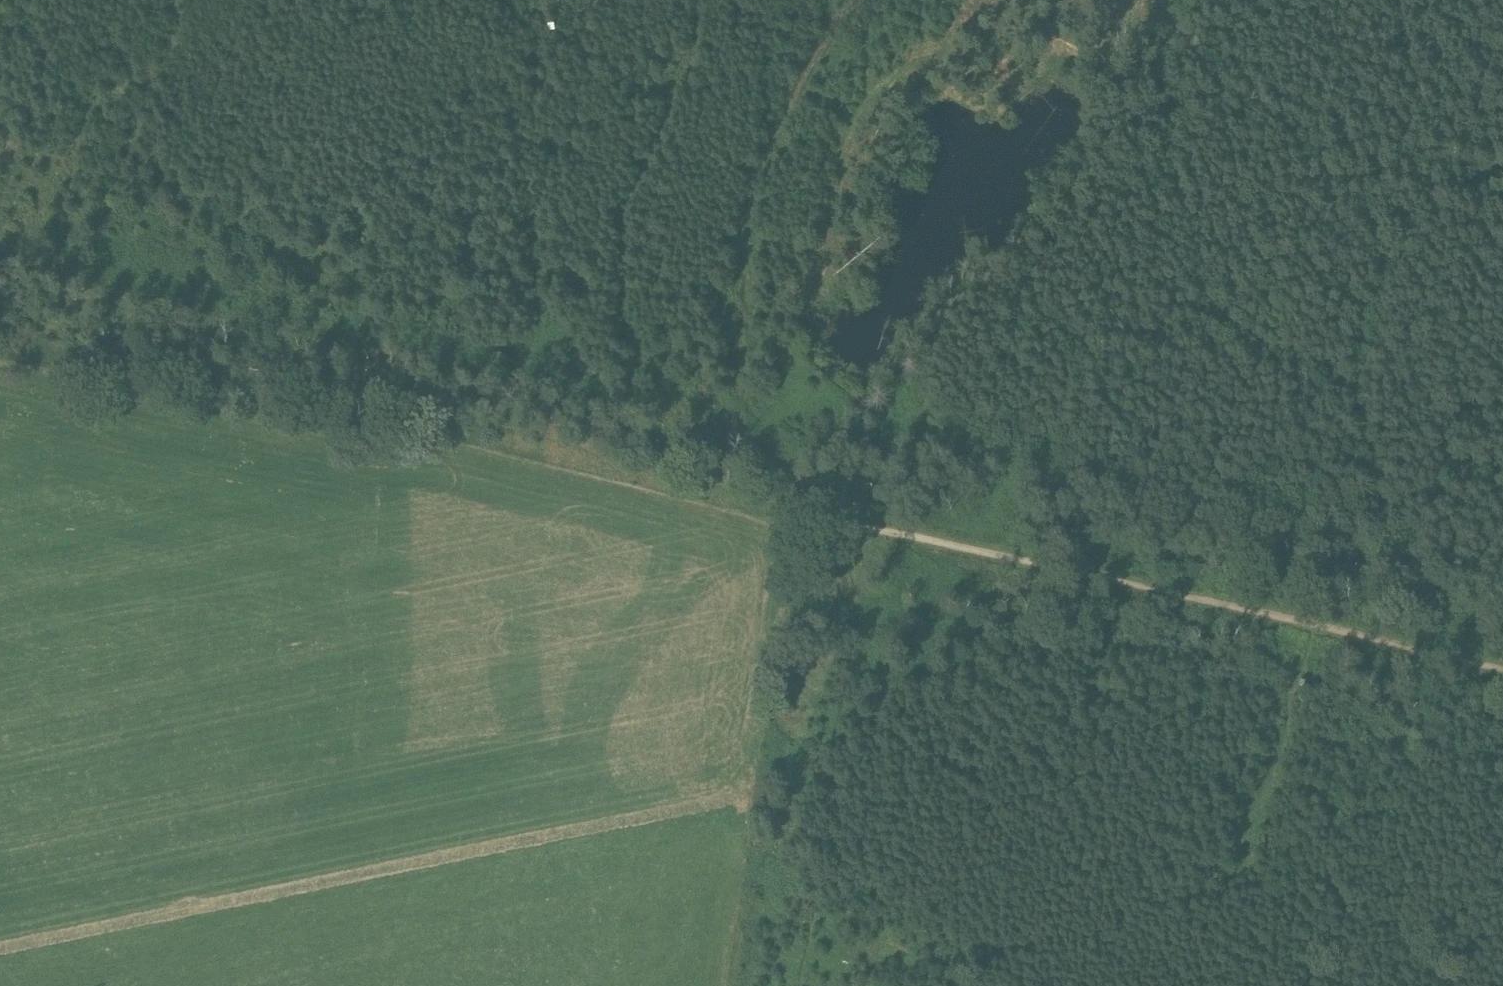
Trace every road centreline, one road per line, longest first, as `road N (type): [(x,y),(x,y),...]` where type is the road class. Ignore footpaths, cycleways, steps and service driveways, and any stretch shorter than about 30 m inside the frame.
road 1 (track): [(852,524),(730,435),(352,342),(90,290)]
road 2 (track): [(1502,676),(852,524)]

